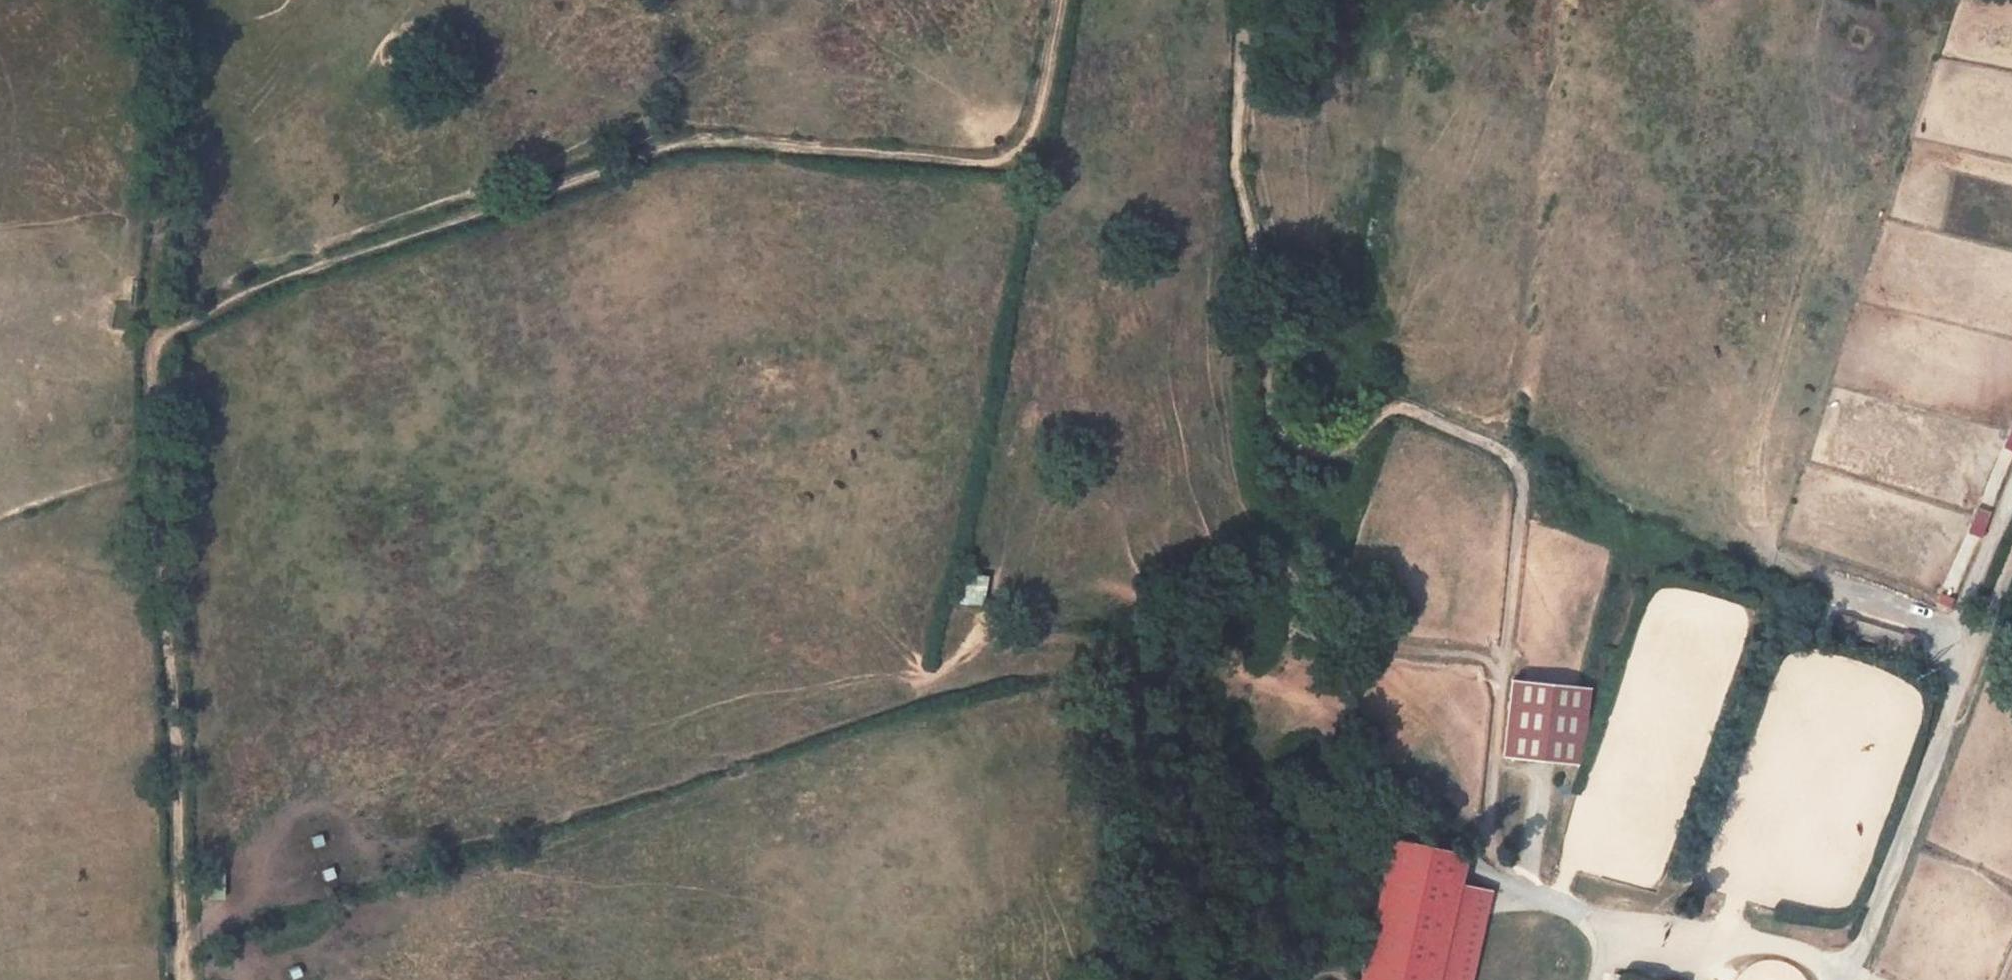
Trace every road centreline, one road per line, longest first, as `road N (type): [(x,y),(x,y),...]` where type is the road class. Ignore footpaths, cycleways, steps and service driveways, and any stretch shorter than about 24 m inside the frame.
road 1 (track): [(184,979),(154,339),(274,280),(683,143),(1013,157),(1037,117),(1058,0)]
road 2 (track): [(1250,0),(1233,165),(1274,321),(1264,404),(1275,429),(1296,446),(1325,451),(1396,407),(1494,447),(1514,463),(1523,486),(1483,872)]
road 3 (track): [(1959,692),(2011,567)]

